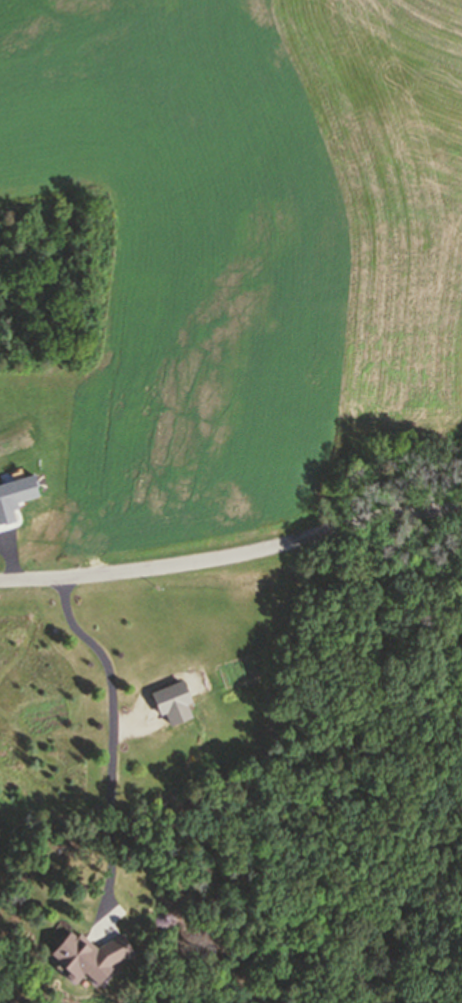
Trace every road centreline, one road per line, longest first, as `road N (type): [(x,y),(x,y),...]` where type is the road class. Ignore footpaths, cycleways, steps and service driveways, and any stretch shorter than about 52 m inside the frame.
road 1 (residential): [(0,581),(198,562),(371,519),(461,511)]

